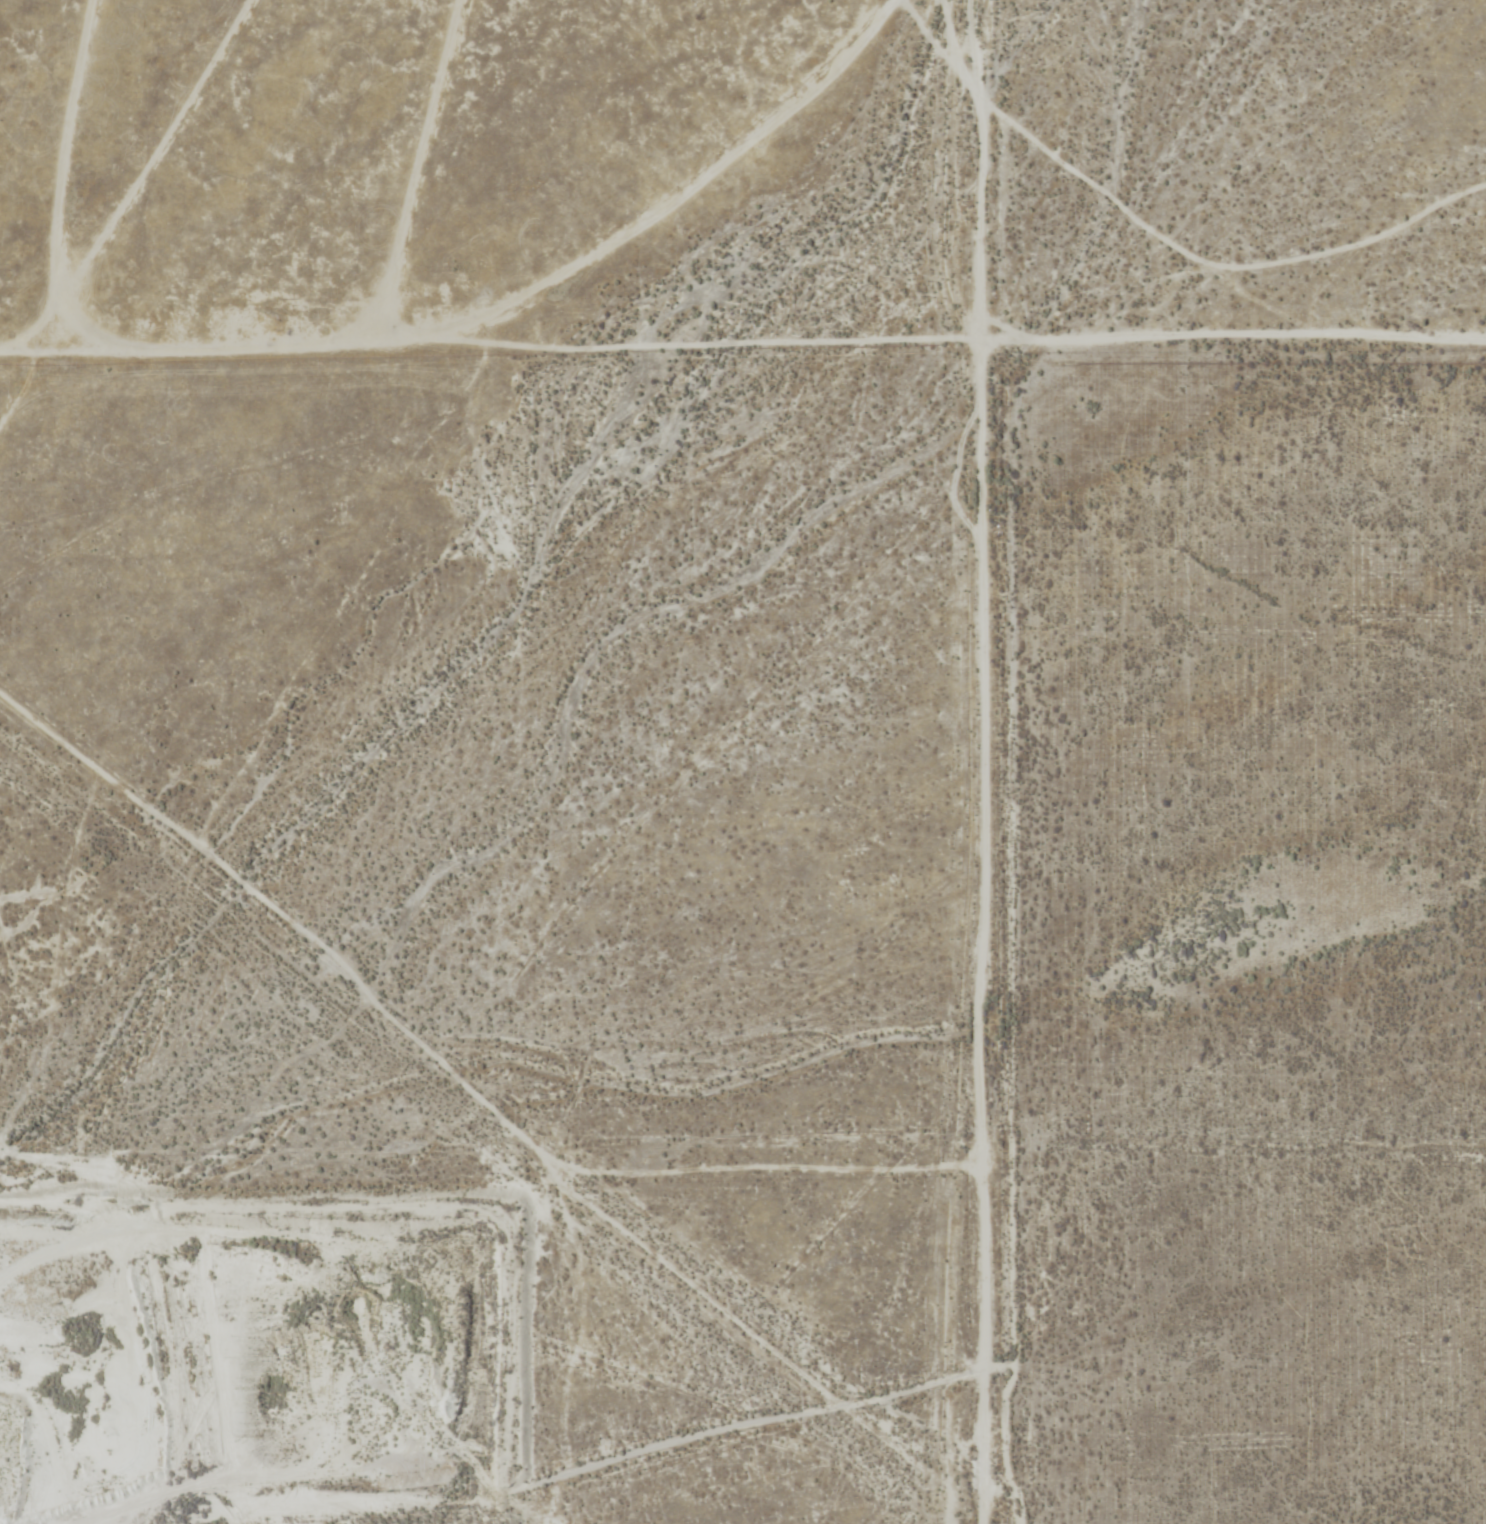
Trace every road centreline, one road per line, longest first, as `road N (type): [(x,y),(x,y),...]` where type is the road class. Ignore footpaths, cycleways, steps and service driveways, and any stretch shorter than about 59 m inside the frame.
road 1 (residential): [(531,1523),(865,1439),(1094,1392),(1485,1273)]

